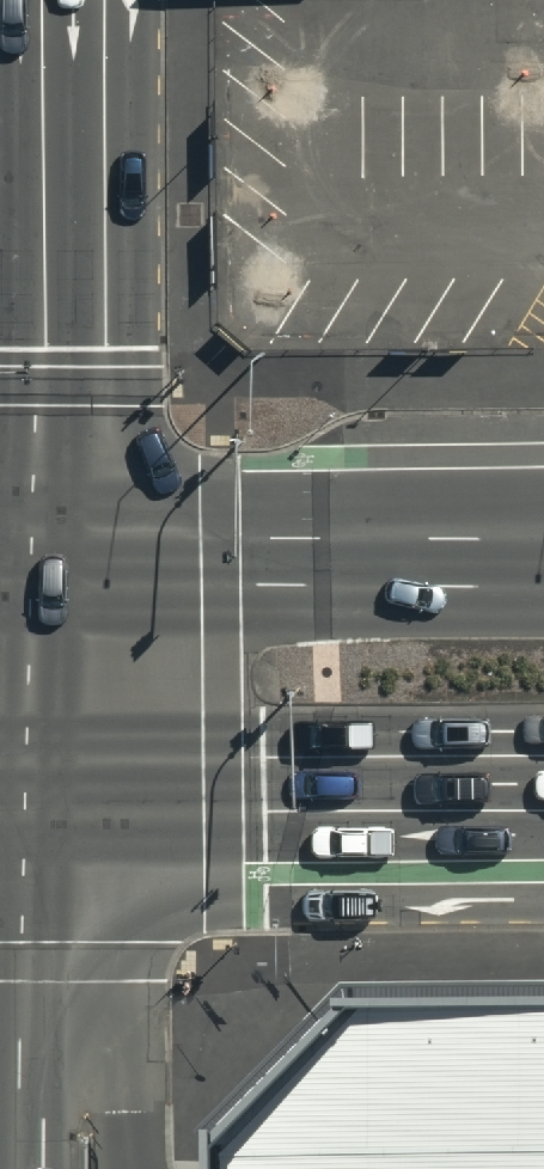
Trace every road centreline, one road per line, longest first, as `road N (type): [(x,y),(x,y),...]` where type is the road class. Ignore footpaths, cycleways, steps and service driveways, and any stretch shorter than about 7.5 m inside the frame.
road 1 (secondary): [(41,0),(39,384),(19,554)]
road 2 (primary): [(543,783),(4,787)]
road 3 (primary): [(19,554),(543,529)]
road 4 (primary): [(19,554),(543,569)]
road 5 (secondary): [(19,554),(4,787)]

